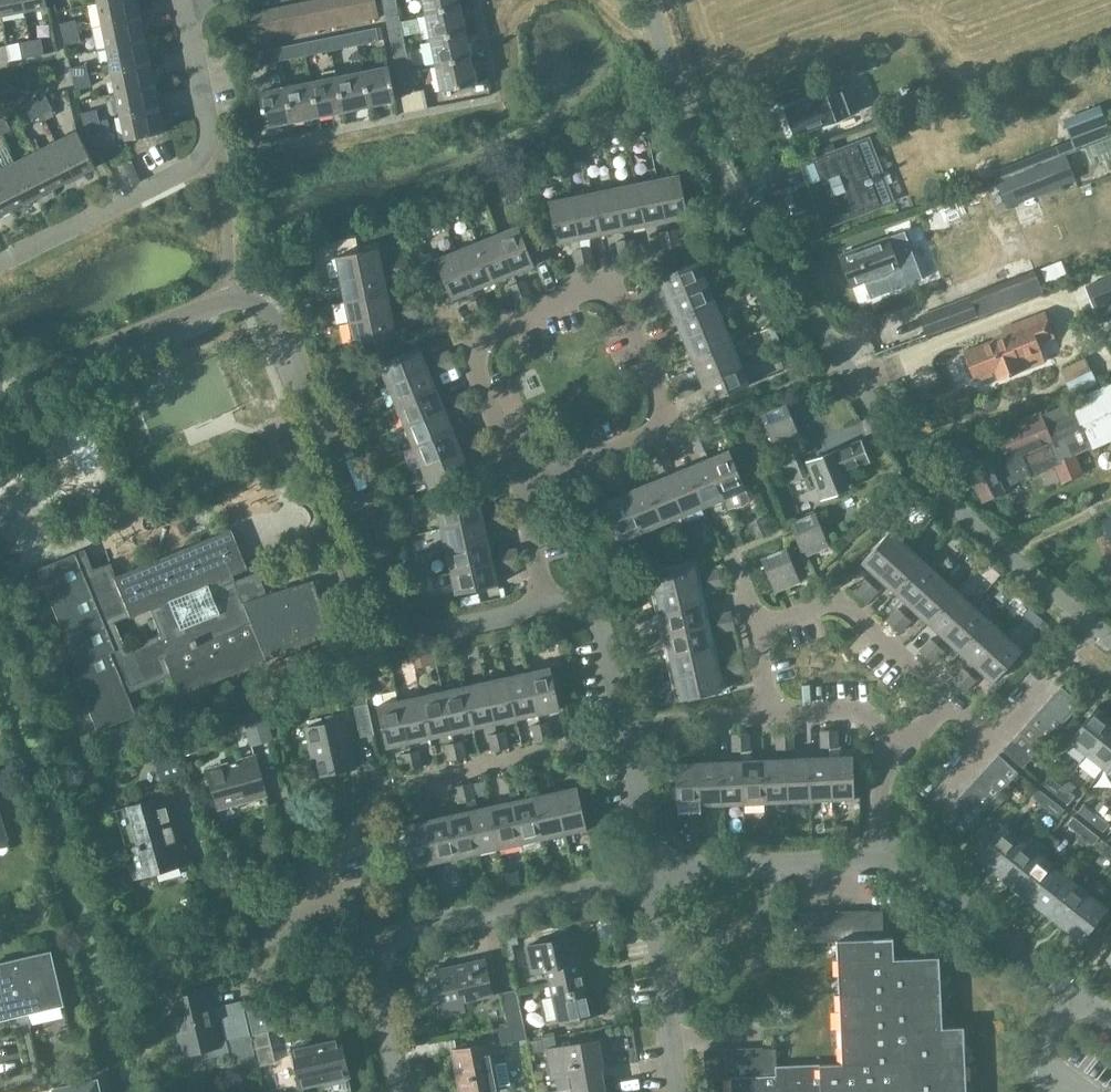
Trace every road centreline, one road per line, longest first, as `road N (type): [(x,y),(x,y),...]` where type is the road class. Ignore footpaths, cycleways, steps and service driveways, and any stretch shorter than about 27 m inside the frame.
road 1 (residential): [(1110,648),(957,510),(870,406),(759,237),(679,88),(644,0)]
road 2 (residential): [(536,615),(426,631),(392,603),(284,329),(272,308),(230,297)]
road 3 (residential): [(385,966),(337,926),(337,856),(362,814),(400,789),(622,739)]
road 4 (residential): [(6,254),(211,152),(189,0)]
road 5 (residential): [(518,488),(666,427),(607,284)]
road 6 (residential): [(518,488),(460,347),(607,284)]
road 7 (residential): [(756,625),(828,605),(848,609),(936,691),(935,711),(893,745)]
road 8 (residential): [(385,966),(417,933),(649,869)]
road 9 (residential): [(0,390),(230,297)]
road 10 (residential): [(649,869),(873,858)]
road 11 (residential): [(676,1091),(649,869)]
road 12 (residential): [(1052,988),(873,858)]
road 13 (residential): [(622,739),(600,623),(578,611),(536,615)]
road 14 (residential): [(622,739),(770,715)]
road 15 (residential): [(649,869),(622,739)]
road 16 (residential): [(893,745),(849,715),(770,715)]
road 17 (residential): [(536,615),(518,488)]
road 18 (residential): [(399,1091),(385,966)]

